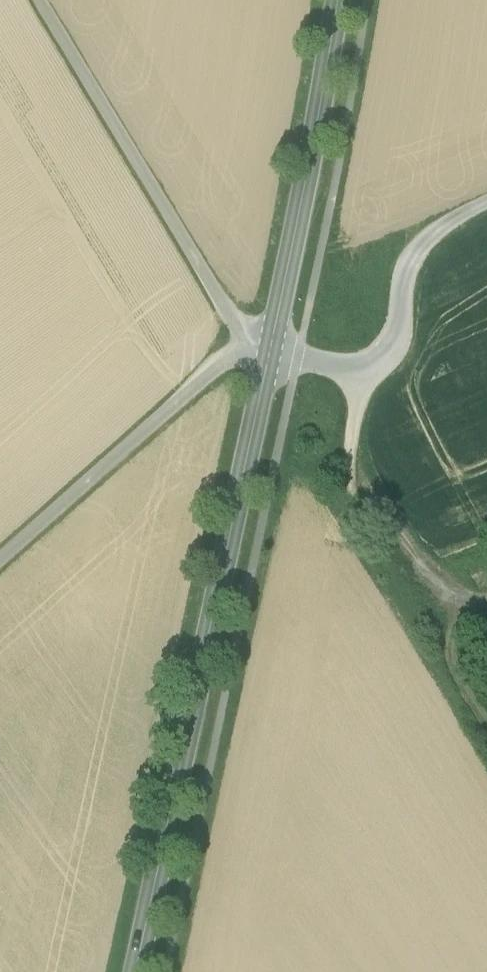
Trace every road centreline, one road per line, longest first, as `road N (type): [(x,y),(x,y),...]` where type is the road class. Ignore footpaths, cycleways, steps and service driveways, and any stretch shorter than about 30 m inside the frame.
road 1 (secondary): [(135,971),(270,353)]
road 2 (unclassified): [(270,353),(244,341),(38,0)]
road 3 (secondary): [(270,353),(339,0)]
road 4 (track): [(270,353),(219,361),(0,560)]
road 5 (unclassified): [(486,203),(418,244),(401,281),(403,331),(386,360),(367,372),(270,353)]
road 6 (track): [(486,602),(468,606),(438,582),(350,461)]
road 7 (track): [(468,606),(450,635),(449,664),(486,729)]
road 8 (track): [(367,372),(349,492)]

